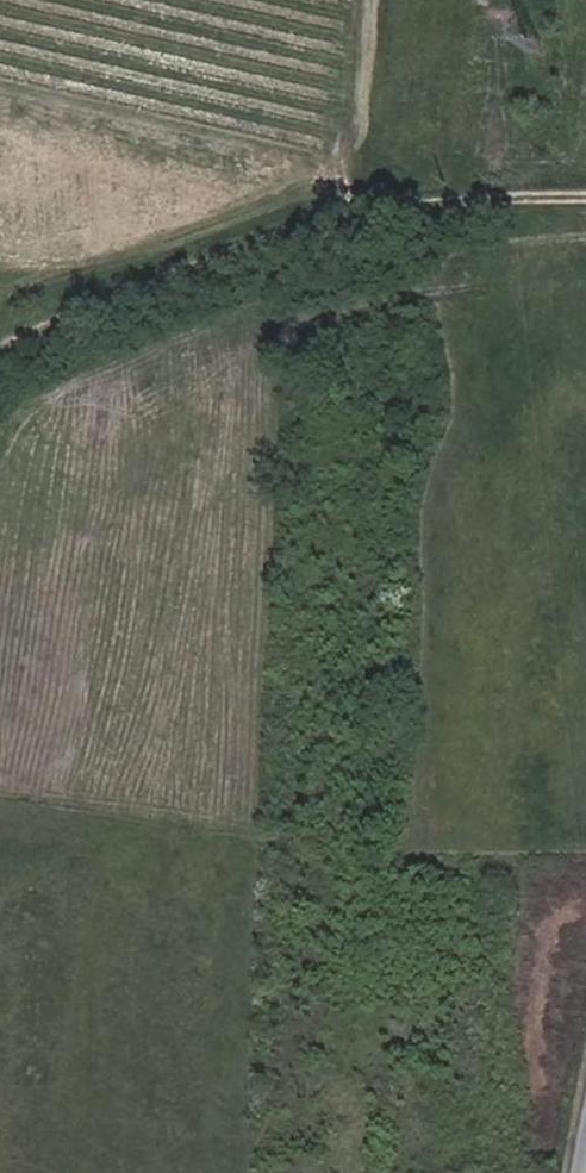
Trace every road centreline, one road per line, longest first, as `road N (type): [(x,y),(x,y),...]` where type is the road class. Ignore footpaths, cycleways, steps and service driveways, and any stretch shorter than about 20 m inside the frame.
road 1 (track): [(0,349),(341,213),(489,196),(585,197)]

